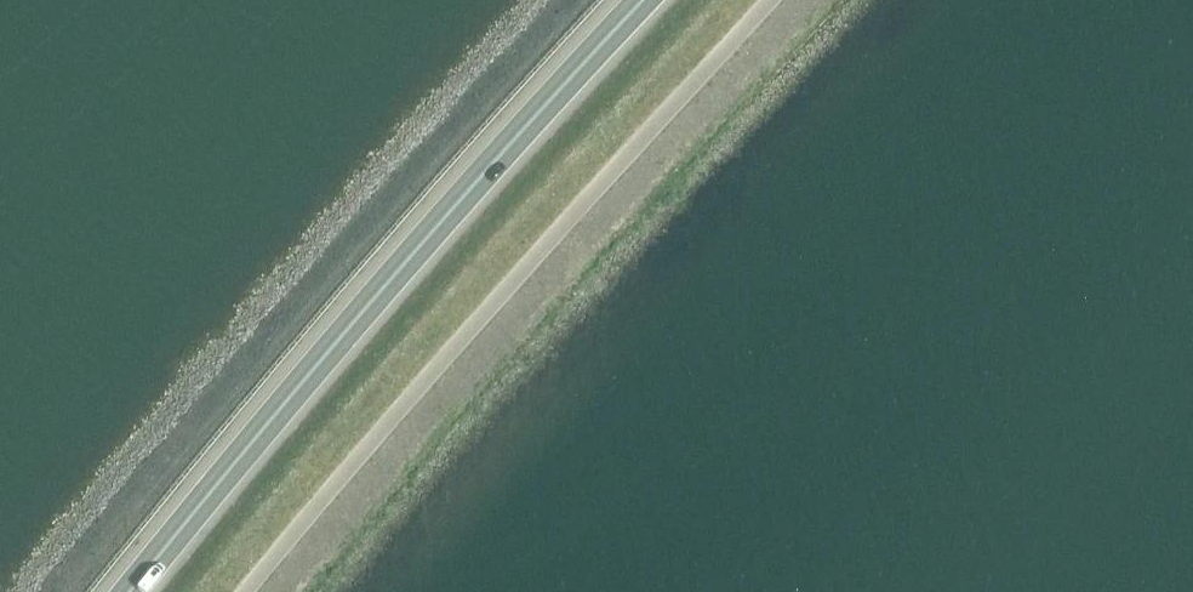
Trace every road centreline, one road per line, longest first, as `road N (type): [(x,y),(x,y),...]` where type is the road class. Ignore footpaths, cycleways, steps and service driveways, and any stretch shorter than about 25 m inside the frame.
road 1 (trunk): [(131,591),(466,195),(645,0)]

